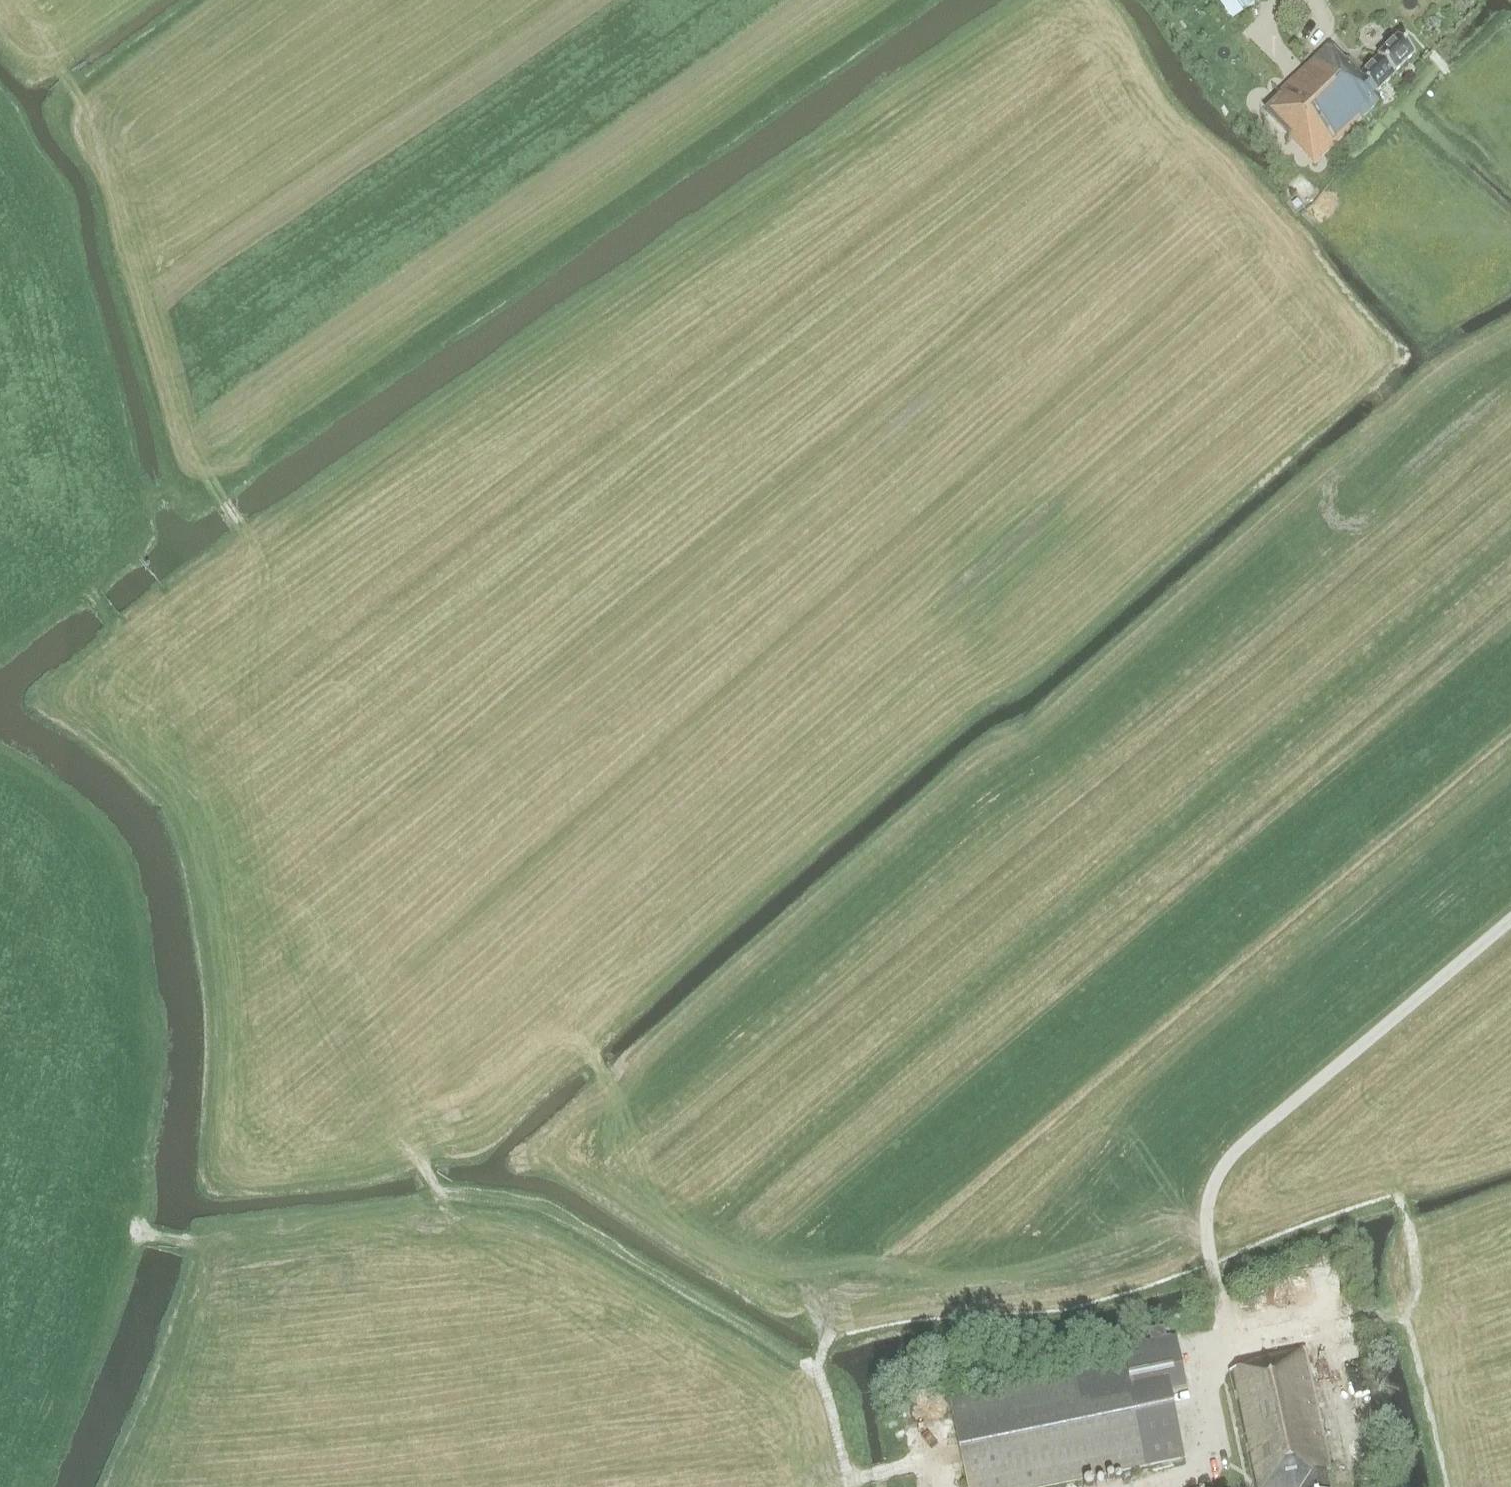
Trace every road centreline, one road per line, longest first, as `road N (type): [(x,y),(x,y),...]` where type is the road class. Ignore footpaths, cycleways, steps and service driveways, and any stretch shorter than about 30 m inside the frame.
road 1 (track): [(1234,1346),(1360,1318),(1406,1317)]
road 2 (track): [(1448,1486),(1406,1317)]
road 3 (track): [(1406,1317),(1417,1270),(1399,1192)]

